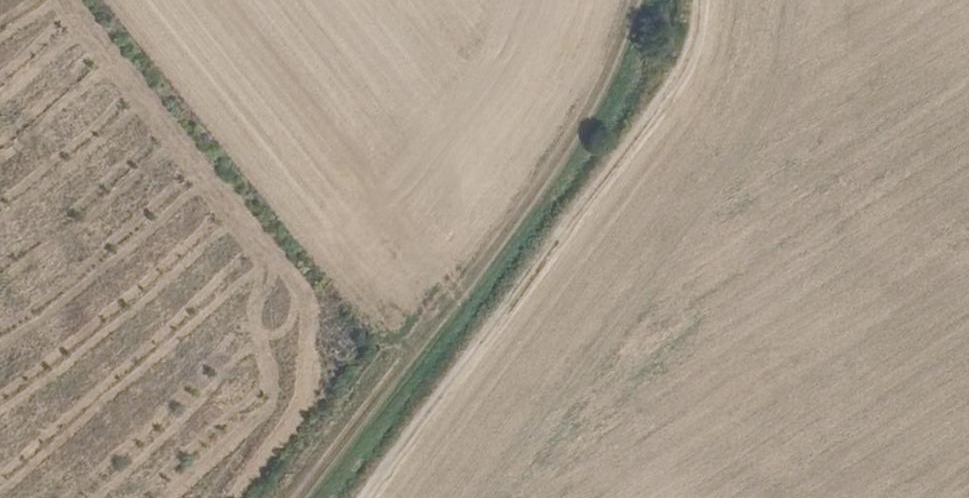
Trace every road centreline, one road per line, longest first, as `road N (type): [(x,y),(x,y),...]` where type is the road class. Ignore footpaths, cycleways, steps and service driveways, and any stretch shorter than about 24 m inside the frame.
road 1 (track): [(695,0),(692,60),(366,497)]
road 2 (track): [(632,0),(617,49),(308,497)]

